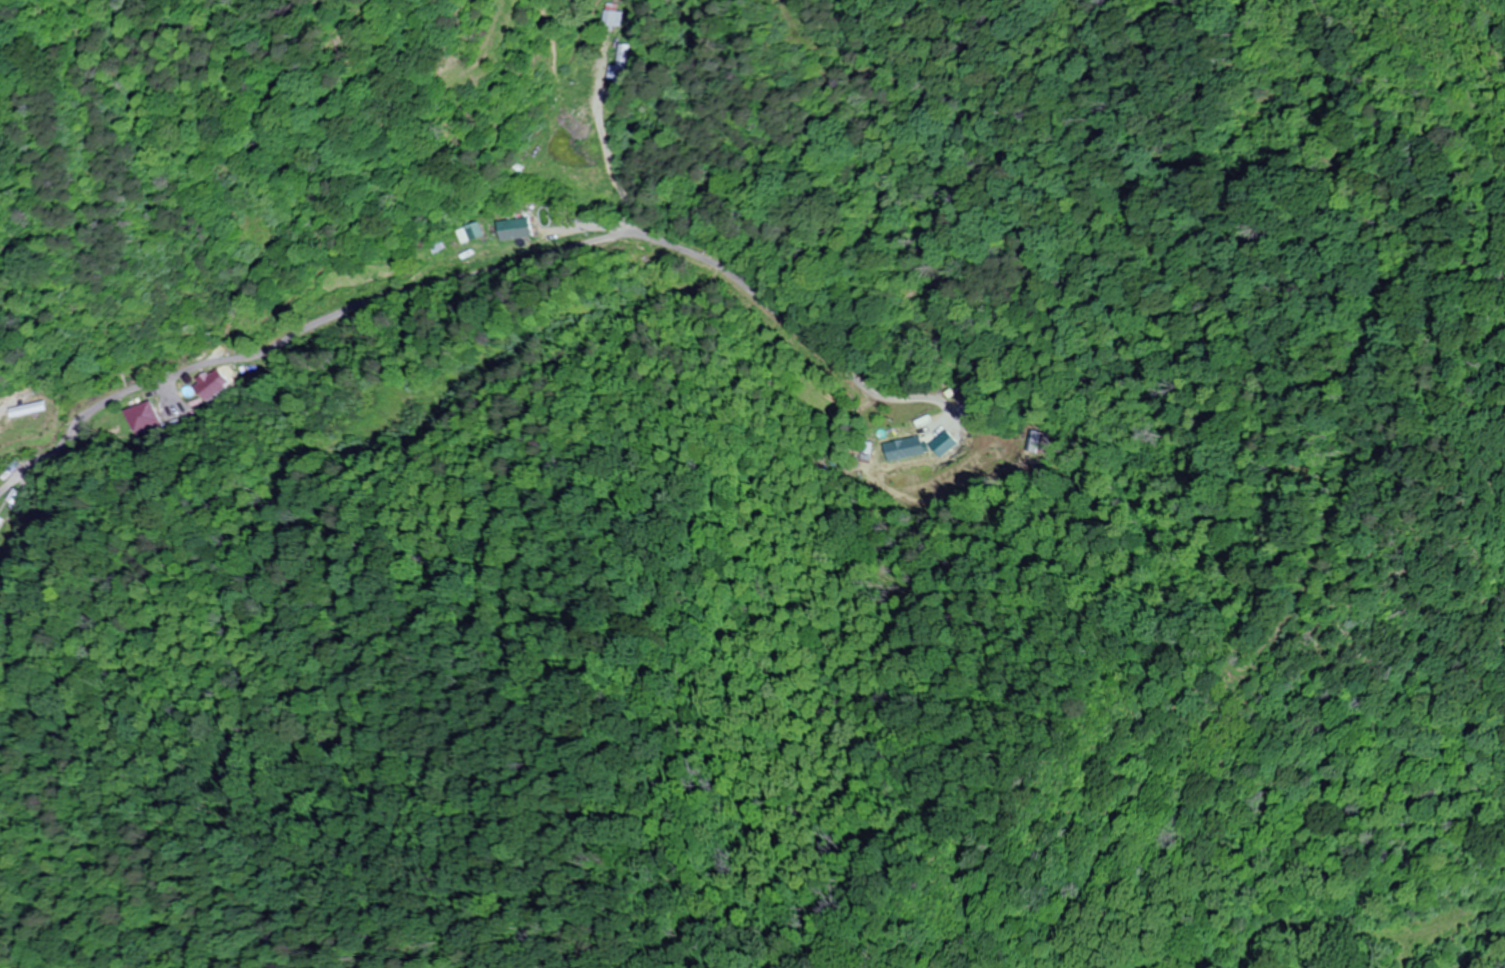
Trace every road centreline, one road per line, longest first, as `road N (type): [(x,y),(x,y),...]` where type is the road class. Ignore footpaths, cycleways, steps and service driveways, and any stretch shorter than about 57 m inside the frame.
road 1 (residential): [(0,494),(107,403),(452,260),(499,190),(688,0)]

